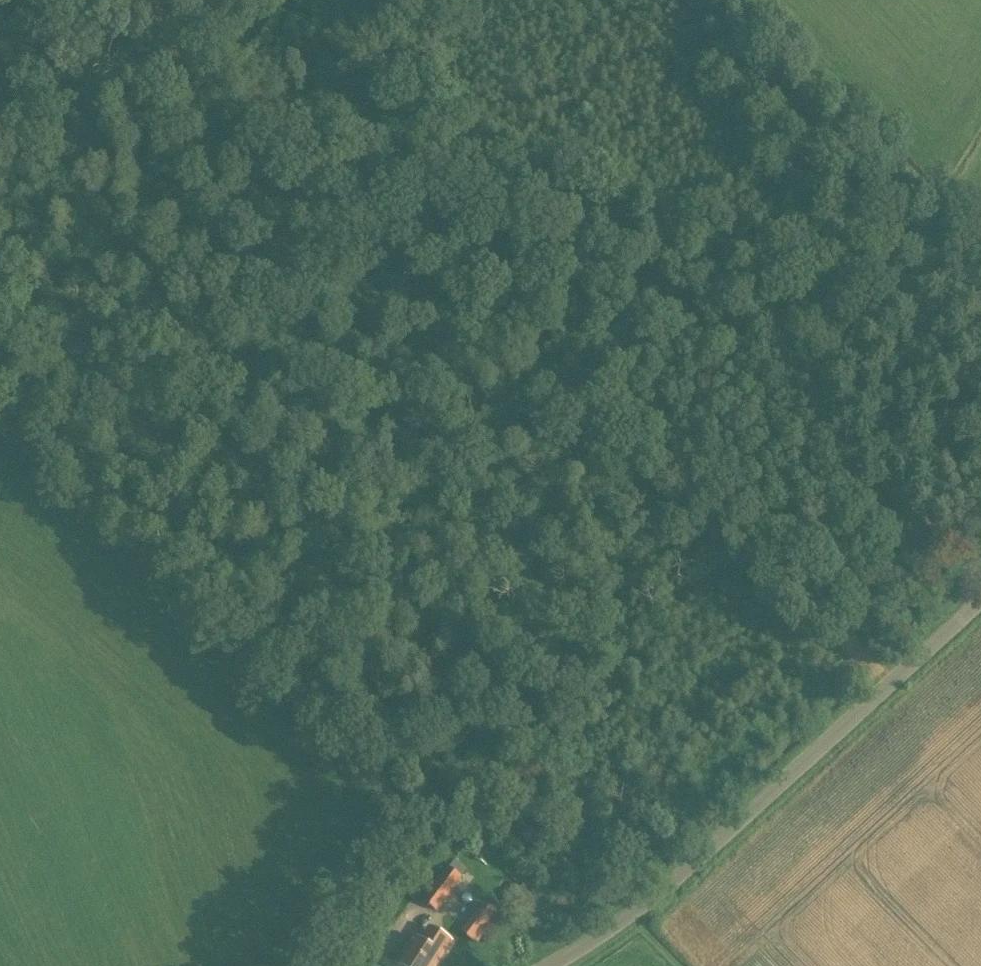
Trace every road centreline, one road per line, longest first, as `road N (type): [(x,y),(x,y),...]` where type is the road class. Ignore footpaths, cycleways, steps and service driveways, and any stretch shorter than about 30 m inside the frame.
road 1 (unclassified): [(553,965),(711,847),(980,601)]

